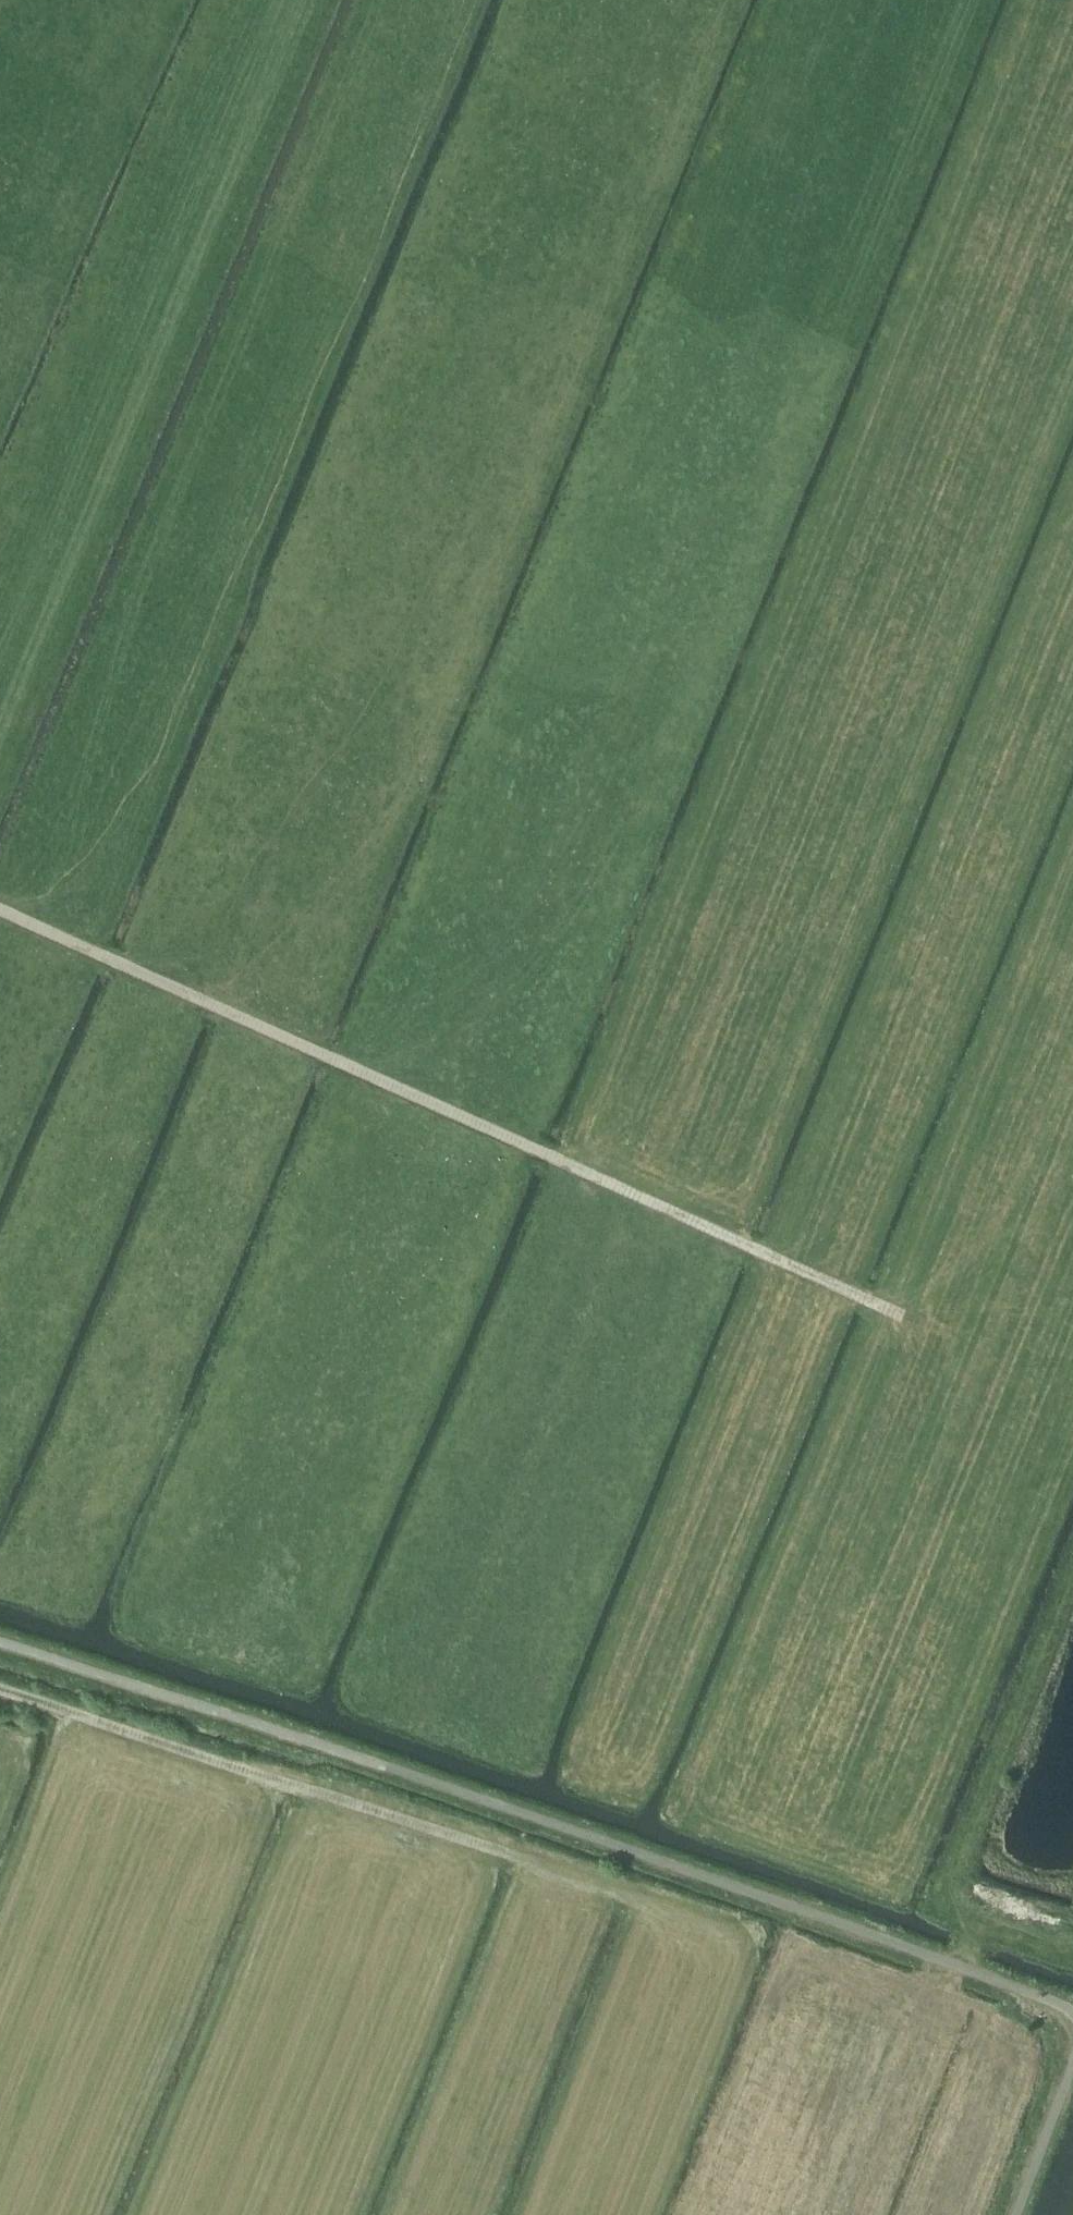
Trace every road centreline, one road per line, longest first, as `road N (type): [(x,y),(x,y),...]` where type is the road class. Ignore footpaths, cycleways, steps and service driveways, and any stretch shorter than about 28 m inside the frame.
road 1 (track): [(0,908),(899,1312)]
road 2 (track): [(501,1850),(0,1690)]

